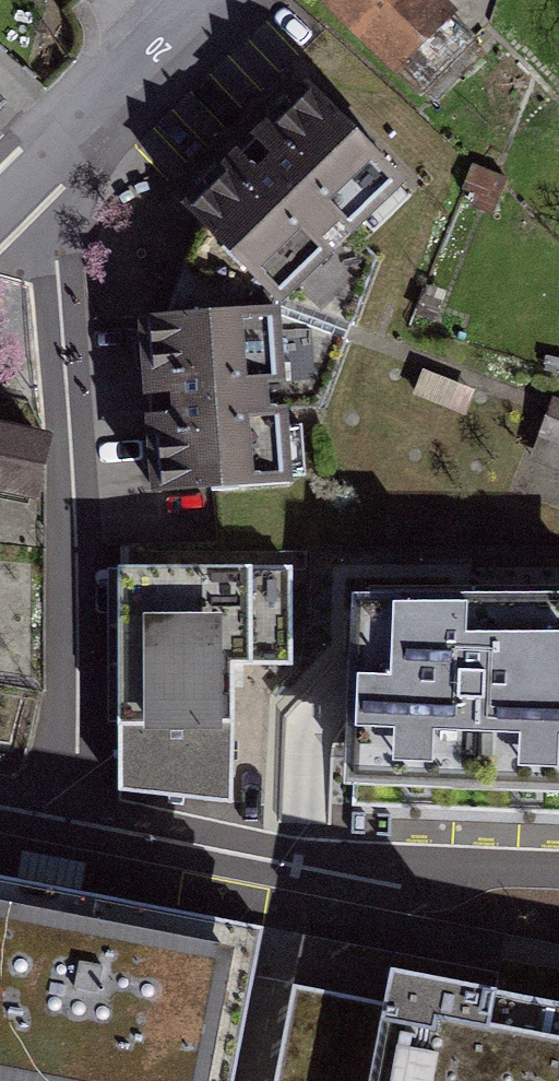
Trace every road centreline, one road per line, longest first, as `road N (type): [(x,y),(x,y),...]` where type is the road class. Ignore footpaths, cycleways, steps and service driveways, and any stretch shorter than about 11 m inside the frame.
road 1 (residential): [(52,153),(78,821)]
road 2 (residential): [(78,821),(298,864),(558,871)]
road 3 (residential): [(198,0),(52,153)]

